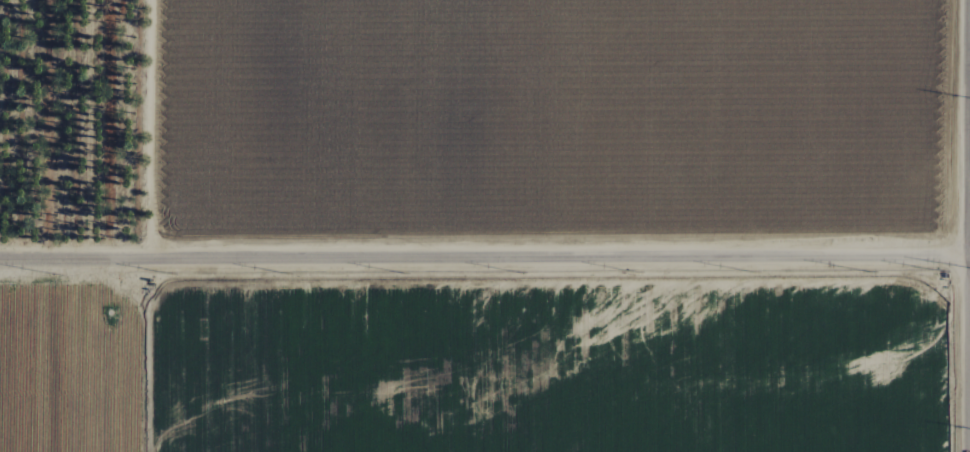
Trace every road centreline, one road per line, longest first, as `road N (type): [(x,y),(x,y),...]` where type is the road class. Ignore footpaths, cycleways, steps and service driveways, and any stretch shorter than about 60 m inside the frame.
road 1 (residential): [(0,259),(969,255)]
road 2 (residential): [(969,420),(969,62)]
road 3 (track): [(126,451),(125,423),(59,332)]

